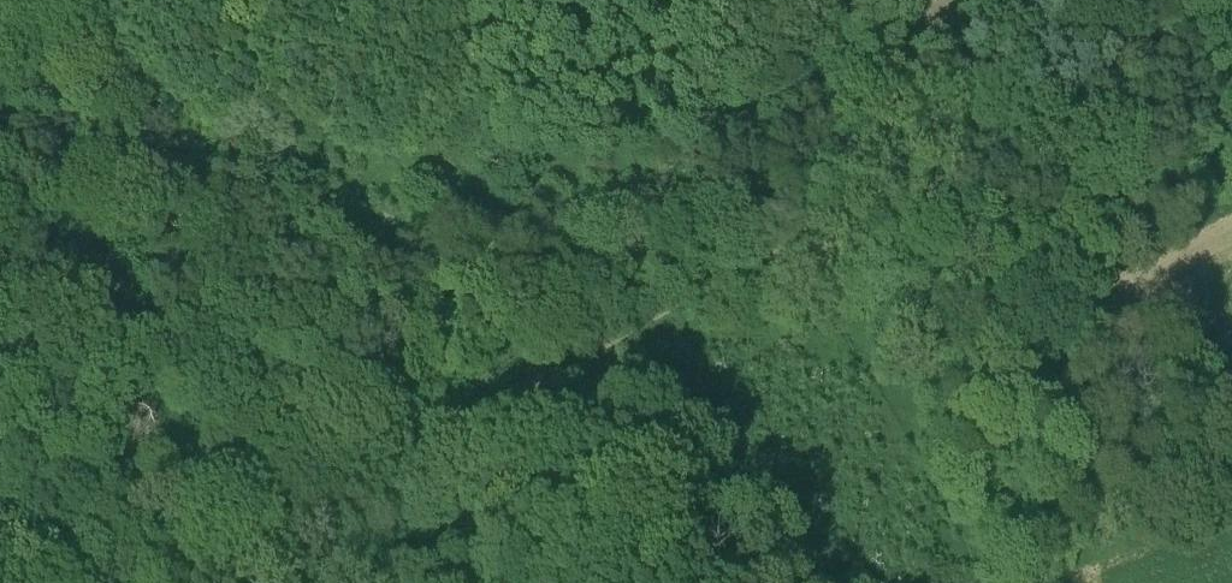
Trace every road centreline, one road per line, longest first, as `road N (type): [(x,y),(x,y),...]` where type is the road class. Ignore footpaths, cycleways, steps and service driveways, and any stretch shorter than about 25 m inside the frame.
road 1 (track): [(1102,311),(1082,317),(1016,307),(909,268),(783,265),(755,256),(542,379),(486,439)]
road 2 (track): [(486,439),(0,545)]
road 3 (track): [(813,582),(770,534),(683,478),(562,442),(486,439)]
road 4 (track): [(911,0),(802,213),(755,256)]

